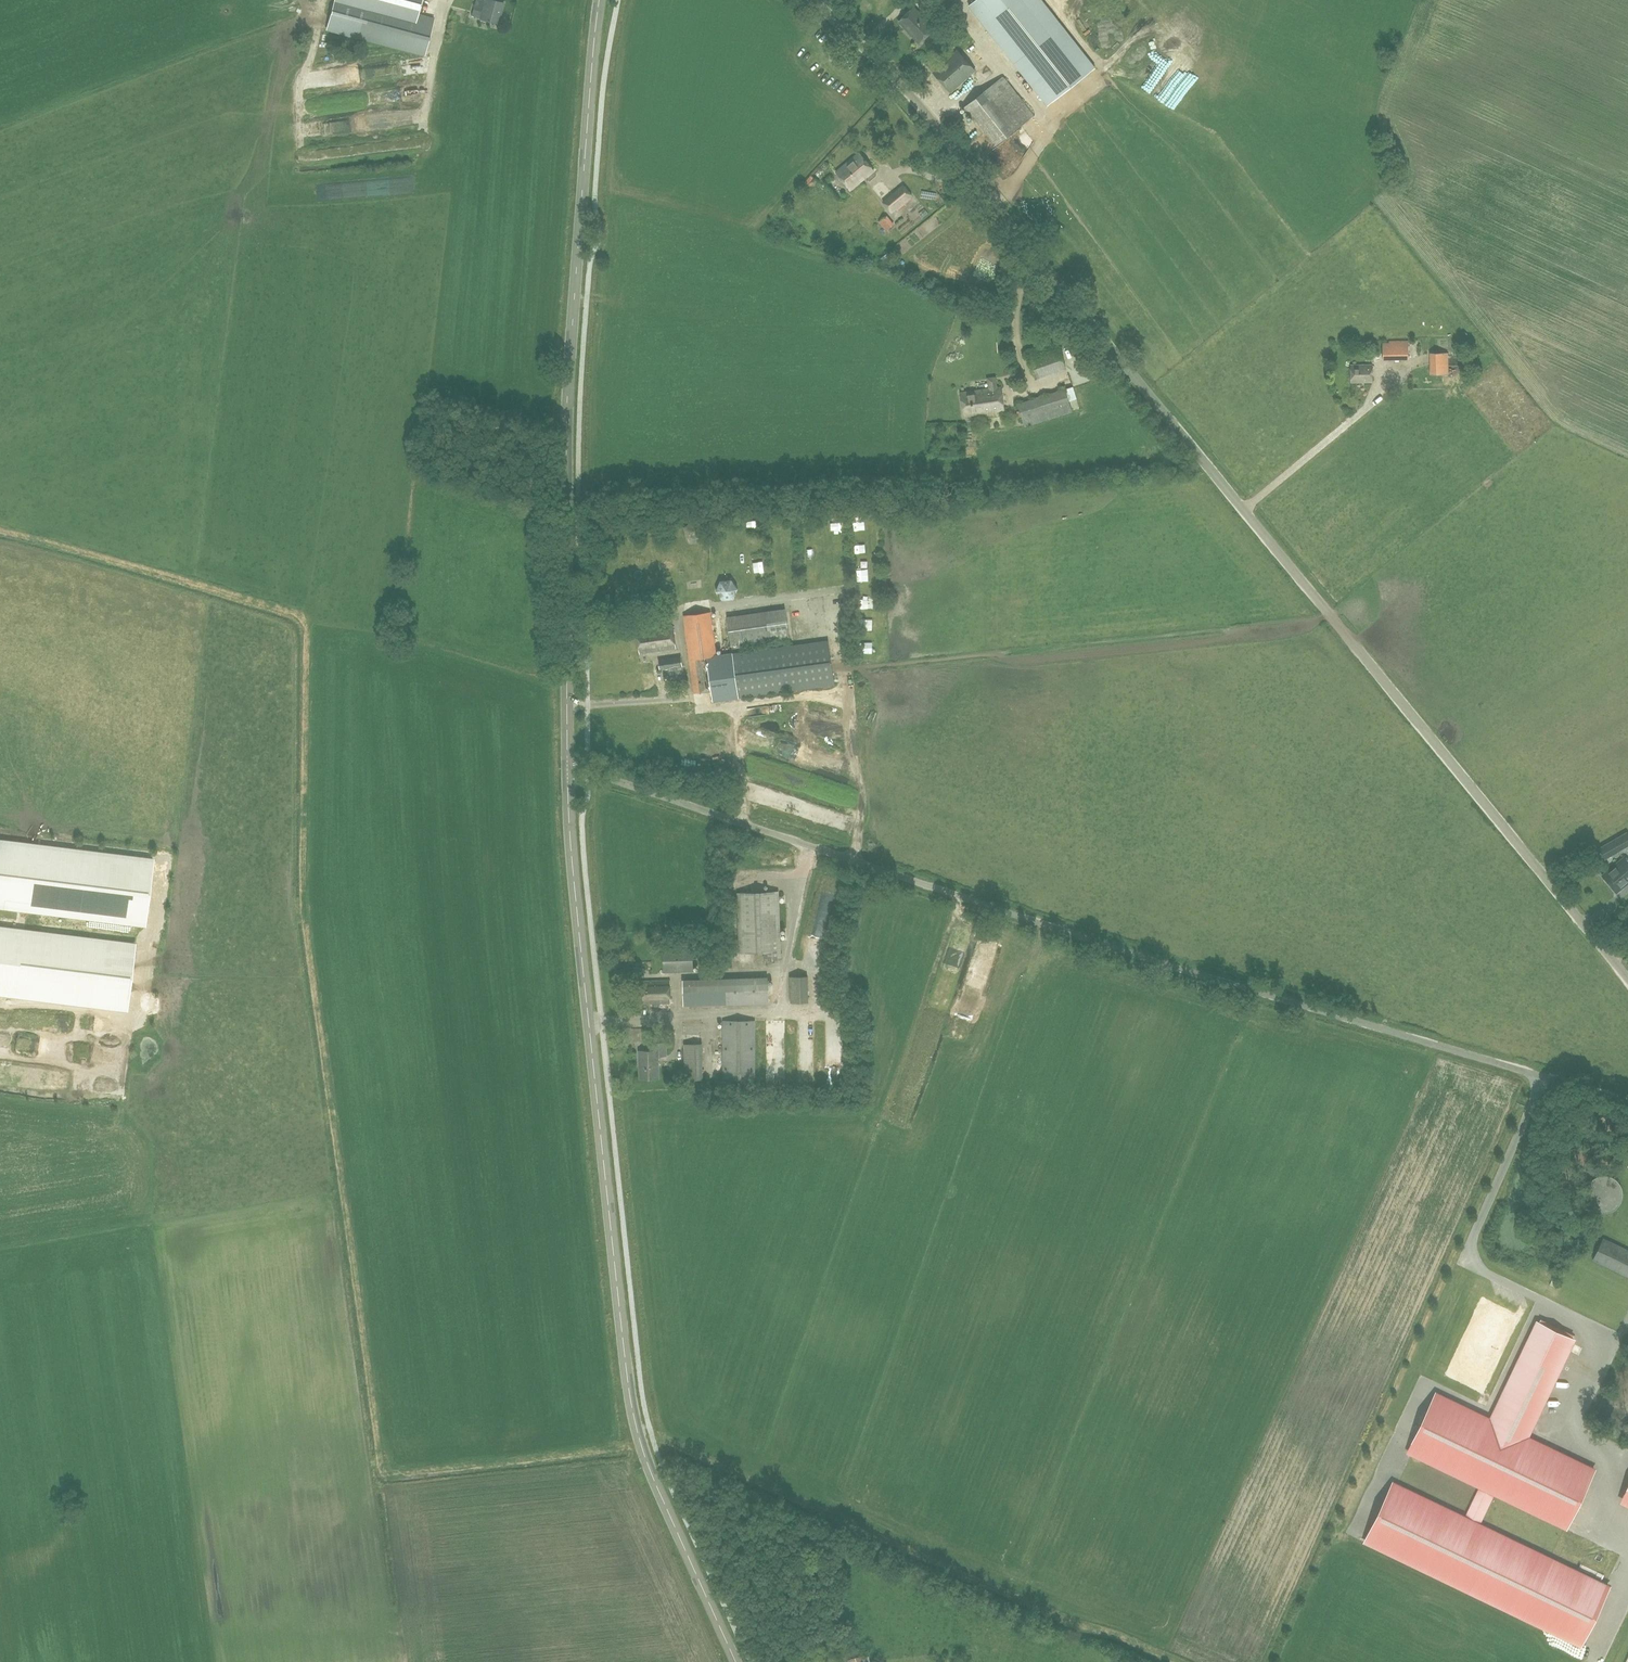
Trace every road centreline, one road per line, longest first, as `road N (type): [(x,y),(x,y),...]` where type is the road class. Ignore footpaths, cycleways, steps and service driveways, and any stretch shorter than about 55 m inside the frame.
road 1 (unclassified): [(1627,979),(928,116),(814,0)]
road 2 (unclassified): [(1627,1102),(1151,960),(567,769)]
road 3 (tertiary): [(567,769),(632,1409),(653,1478),(736,1661)]
road 4 (tertiary): [(599,0),(565,445),(567,769)]
road 5 (track): [(805,862),(952,910)]

